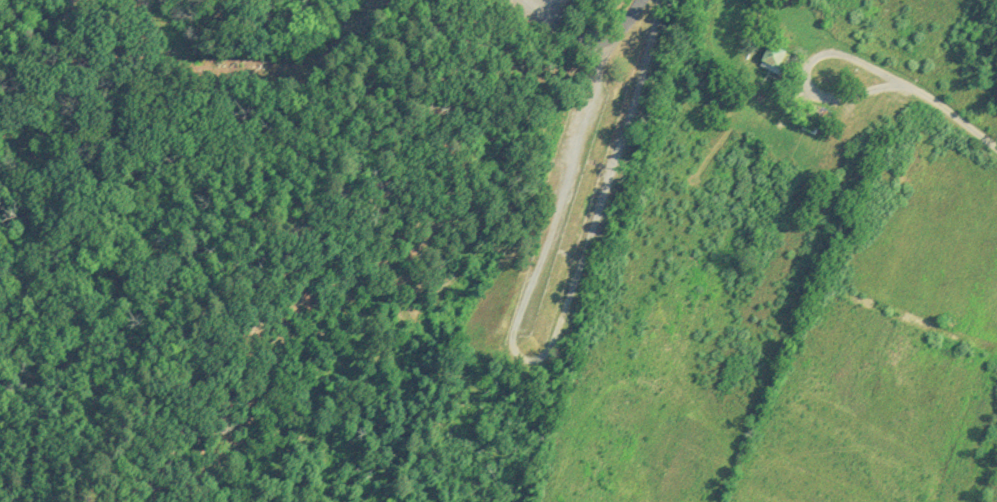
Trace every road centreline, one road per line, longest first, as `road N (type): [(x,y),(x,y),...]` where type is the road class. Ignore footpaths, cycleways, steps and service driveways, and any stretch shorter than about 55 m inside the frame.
road 1 (residential): [(638,0),(607,45),(544,3)]

